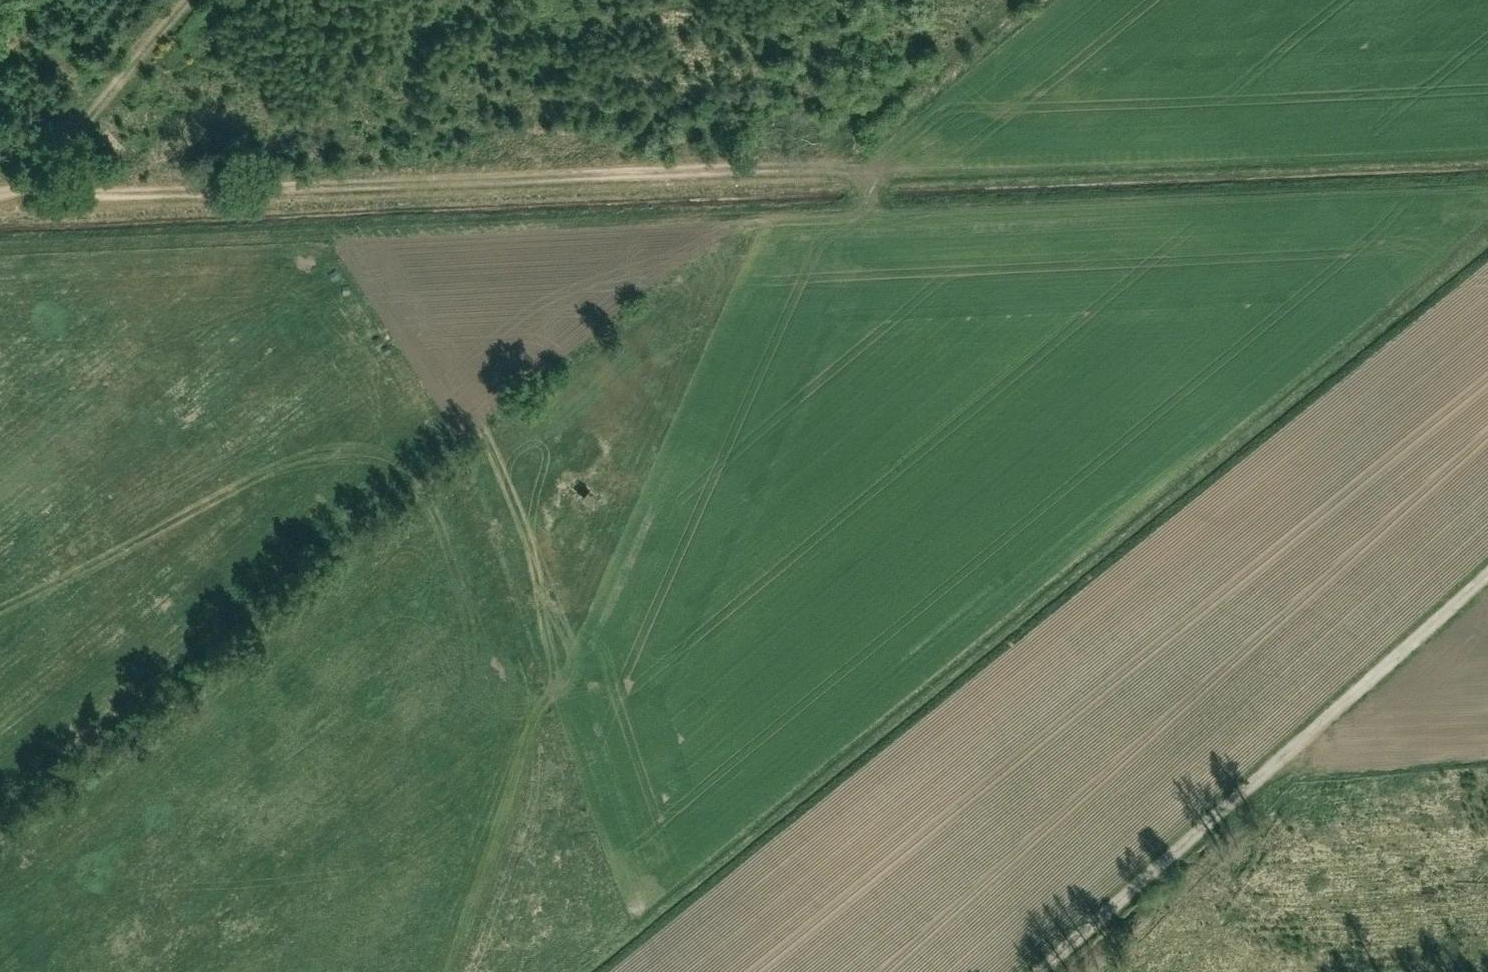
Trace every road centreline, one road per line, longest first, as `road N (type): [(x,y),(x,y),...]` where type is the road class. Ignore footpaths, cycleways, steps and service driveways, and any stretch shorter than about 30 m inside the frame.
road 1 (track): [(1487,565),(1032,971)]
road 2 (track): [(184,0),(0,207)]

